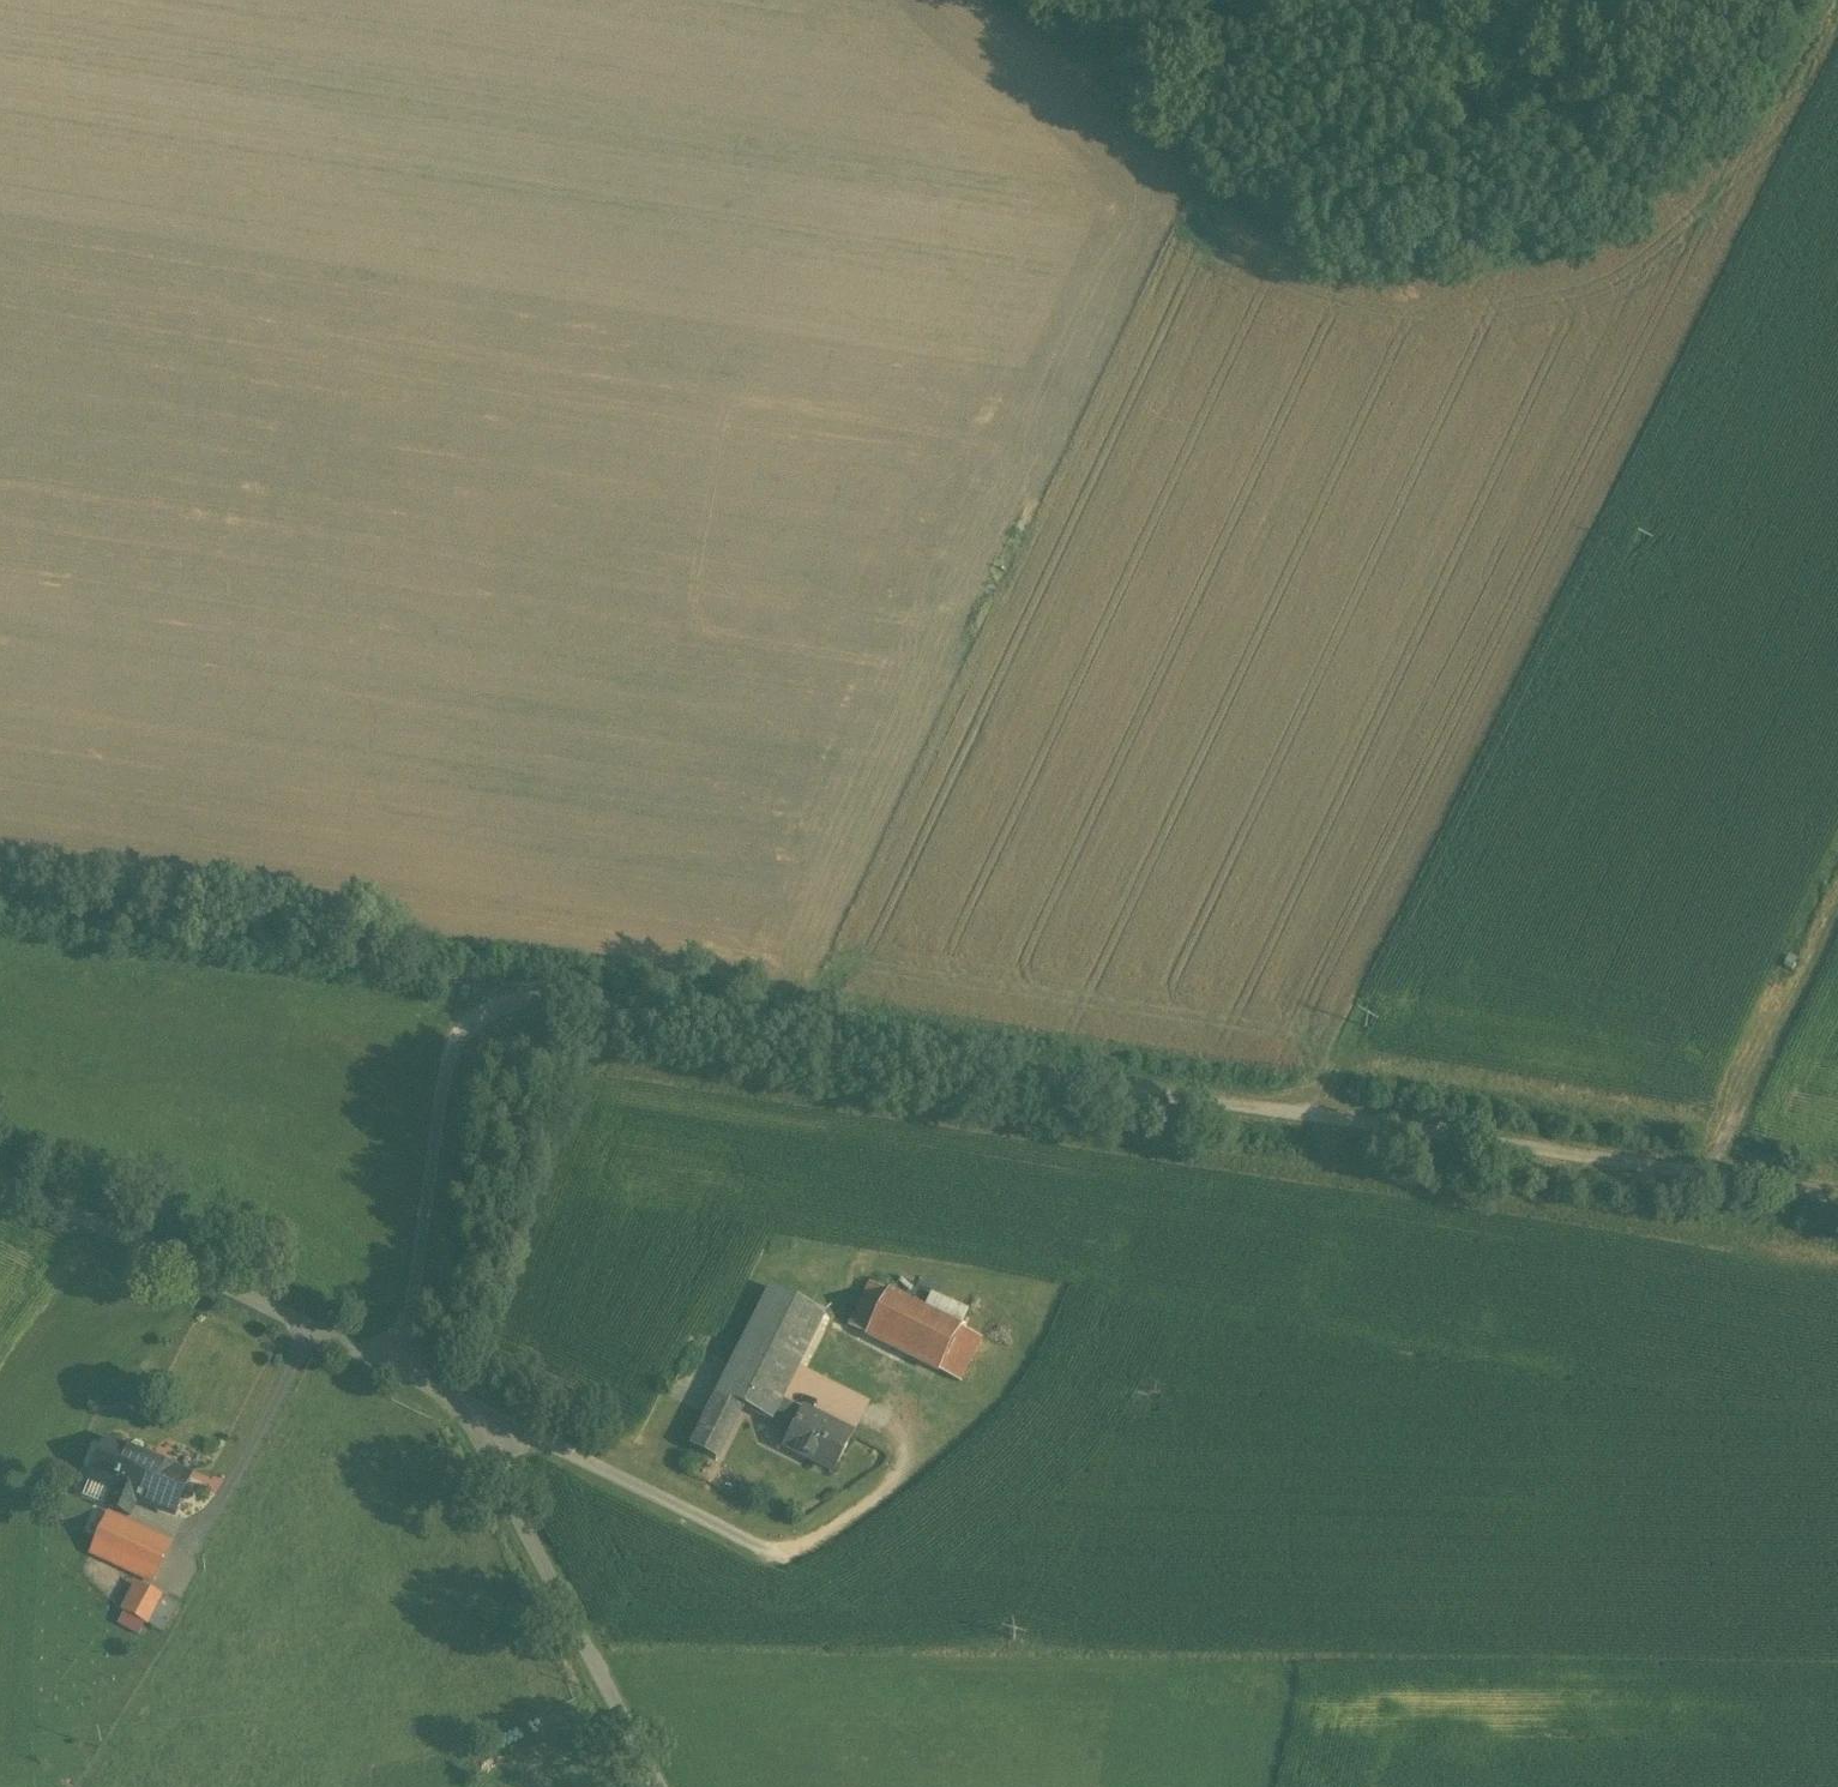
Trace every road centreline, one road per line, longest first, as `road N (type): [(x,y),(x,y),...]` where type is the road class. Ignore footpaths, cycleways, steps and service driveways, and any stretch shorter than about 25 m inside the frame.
road 1 (track): [(414,1376),(405,1337),(446,1060),(475,1022),(503,1005),(582,1005),(1837,1198)]
road 2 (unclassified): [(0,1185),(455,1401),(657,1786)]
road 3 (track): [(1713,1180),(1837,925)]

